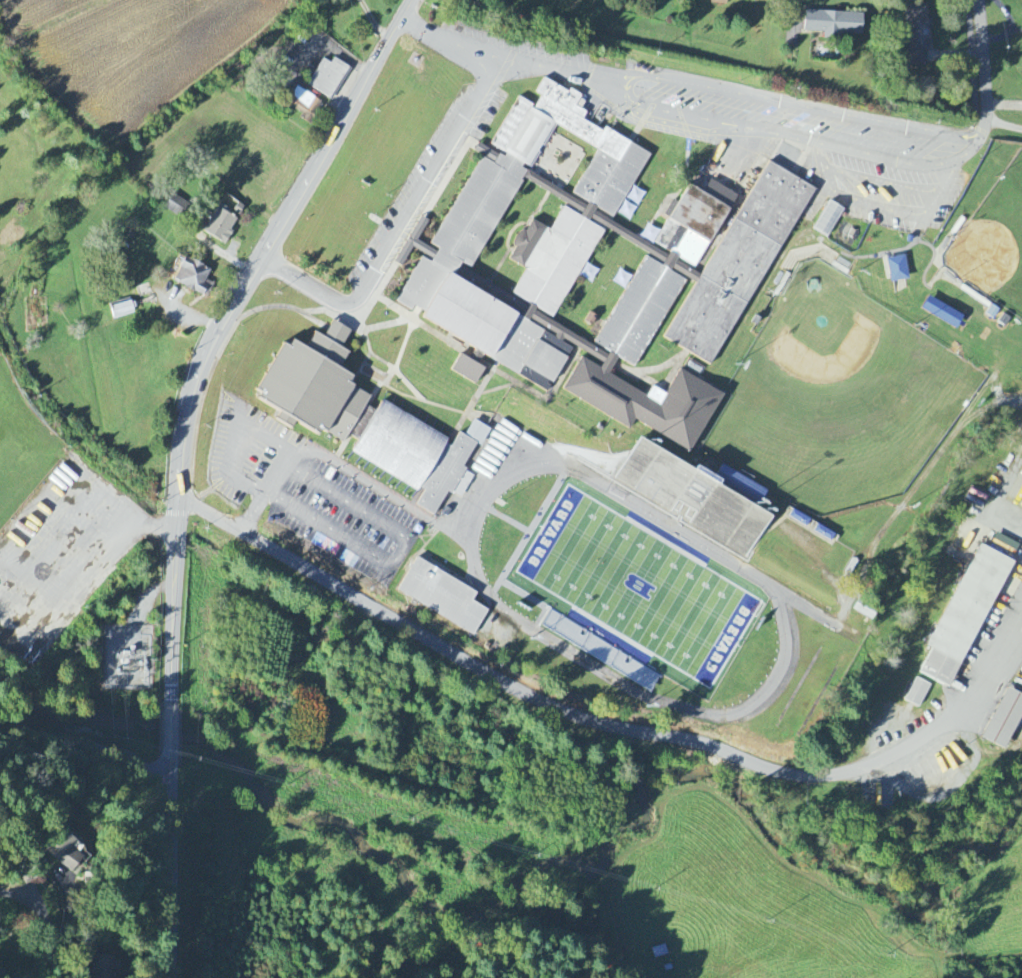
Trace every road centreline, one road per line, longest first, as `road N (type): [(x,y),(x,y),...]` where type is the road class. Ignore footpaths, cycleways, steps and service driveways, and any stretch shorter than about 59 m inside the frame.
road 1 (residential): [(611,73),(617,91),(659,111),(899,160),(935,163),(970,141),(629,72),(502,58)]
road 2 (residential): [(171,702),(187,423),(207,353),(263,259)]
road 3 (residential): [(263,259),(413,0)]
road 4 (residential): [(177,977),(168,765)]
road 5 (residential): [(167,780),(45,732),(0,732)]
road 6 (residential): [(970,141),(986,129),(976,0)]

